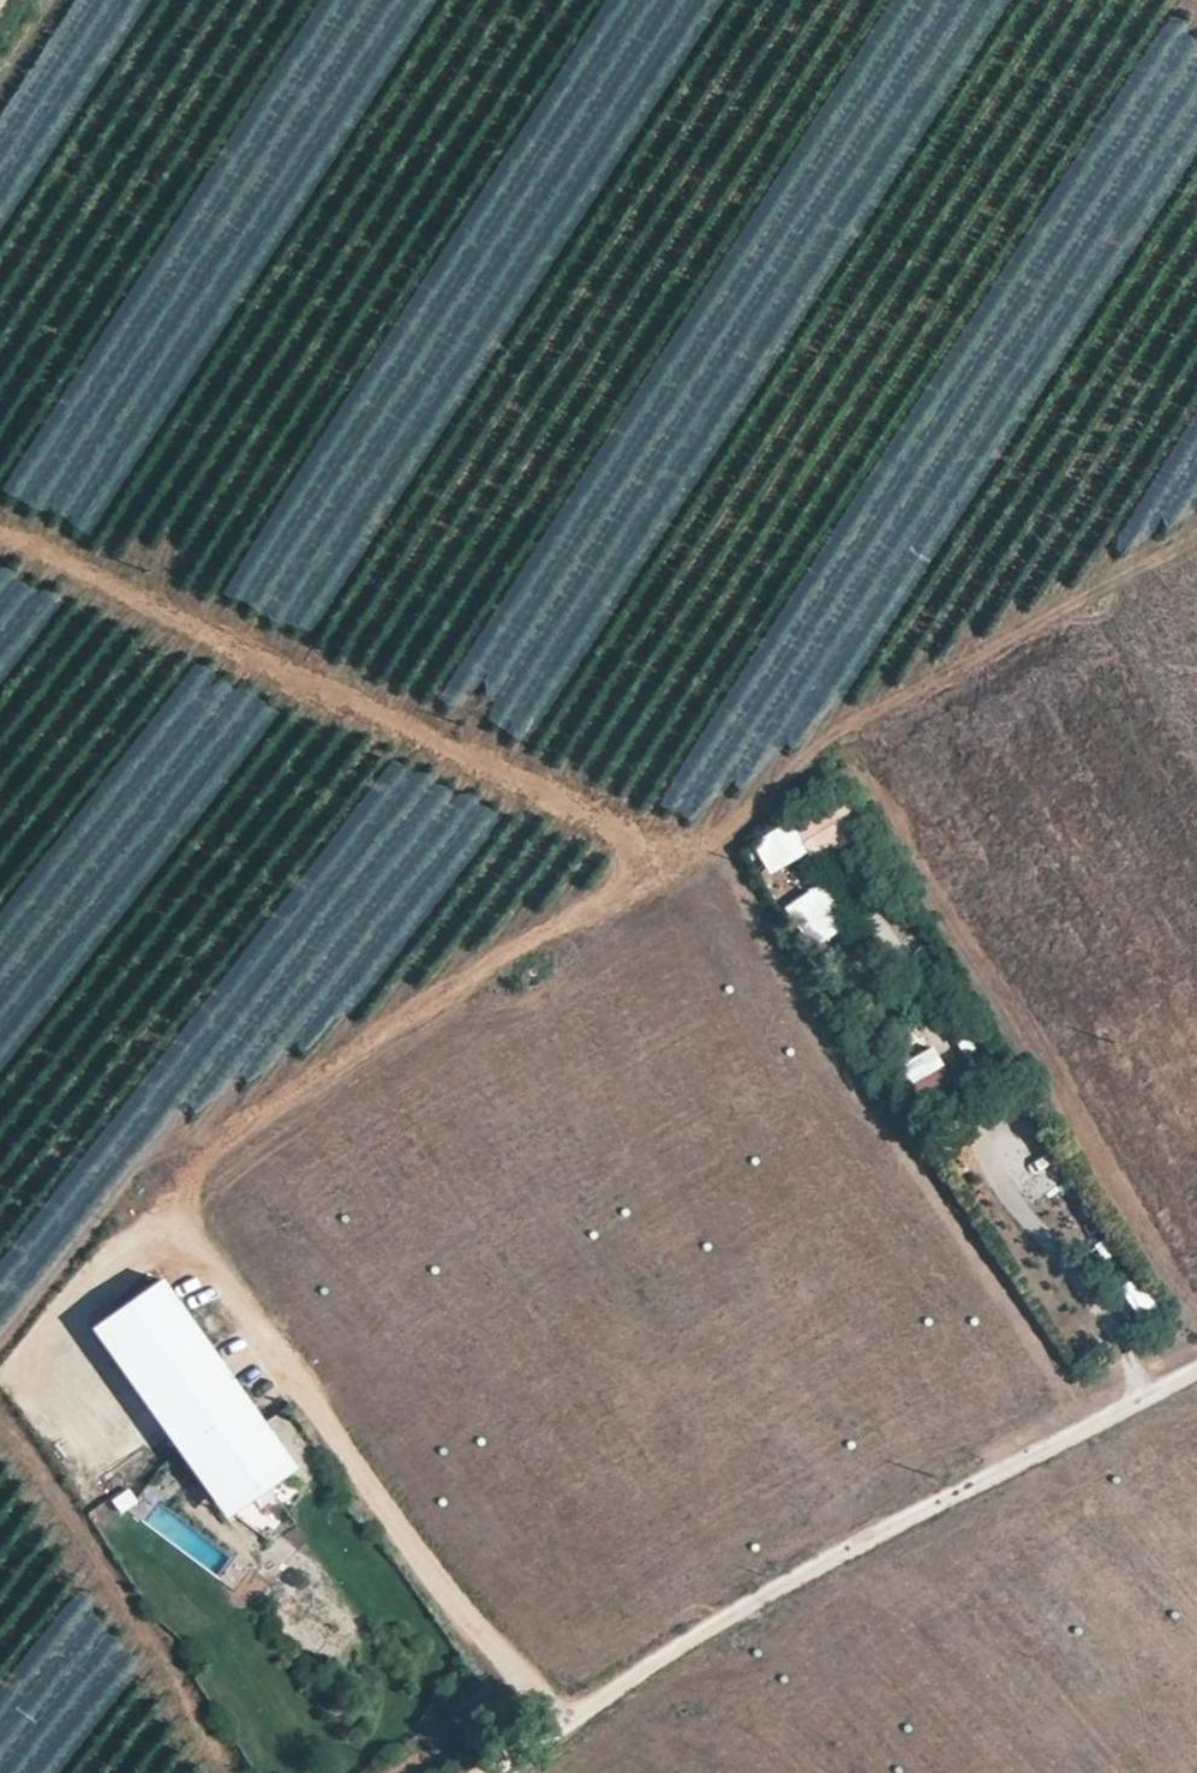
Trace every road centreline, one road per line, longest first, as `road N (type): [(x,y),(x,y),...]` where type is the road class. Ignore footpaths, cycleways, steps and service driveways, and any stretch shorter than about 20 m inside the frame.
road 1 (unclassified): [(467,1772),(750,1596),(1196,1363)]

